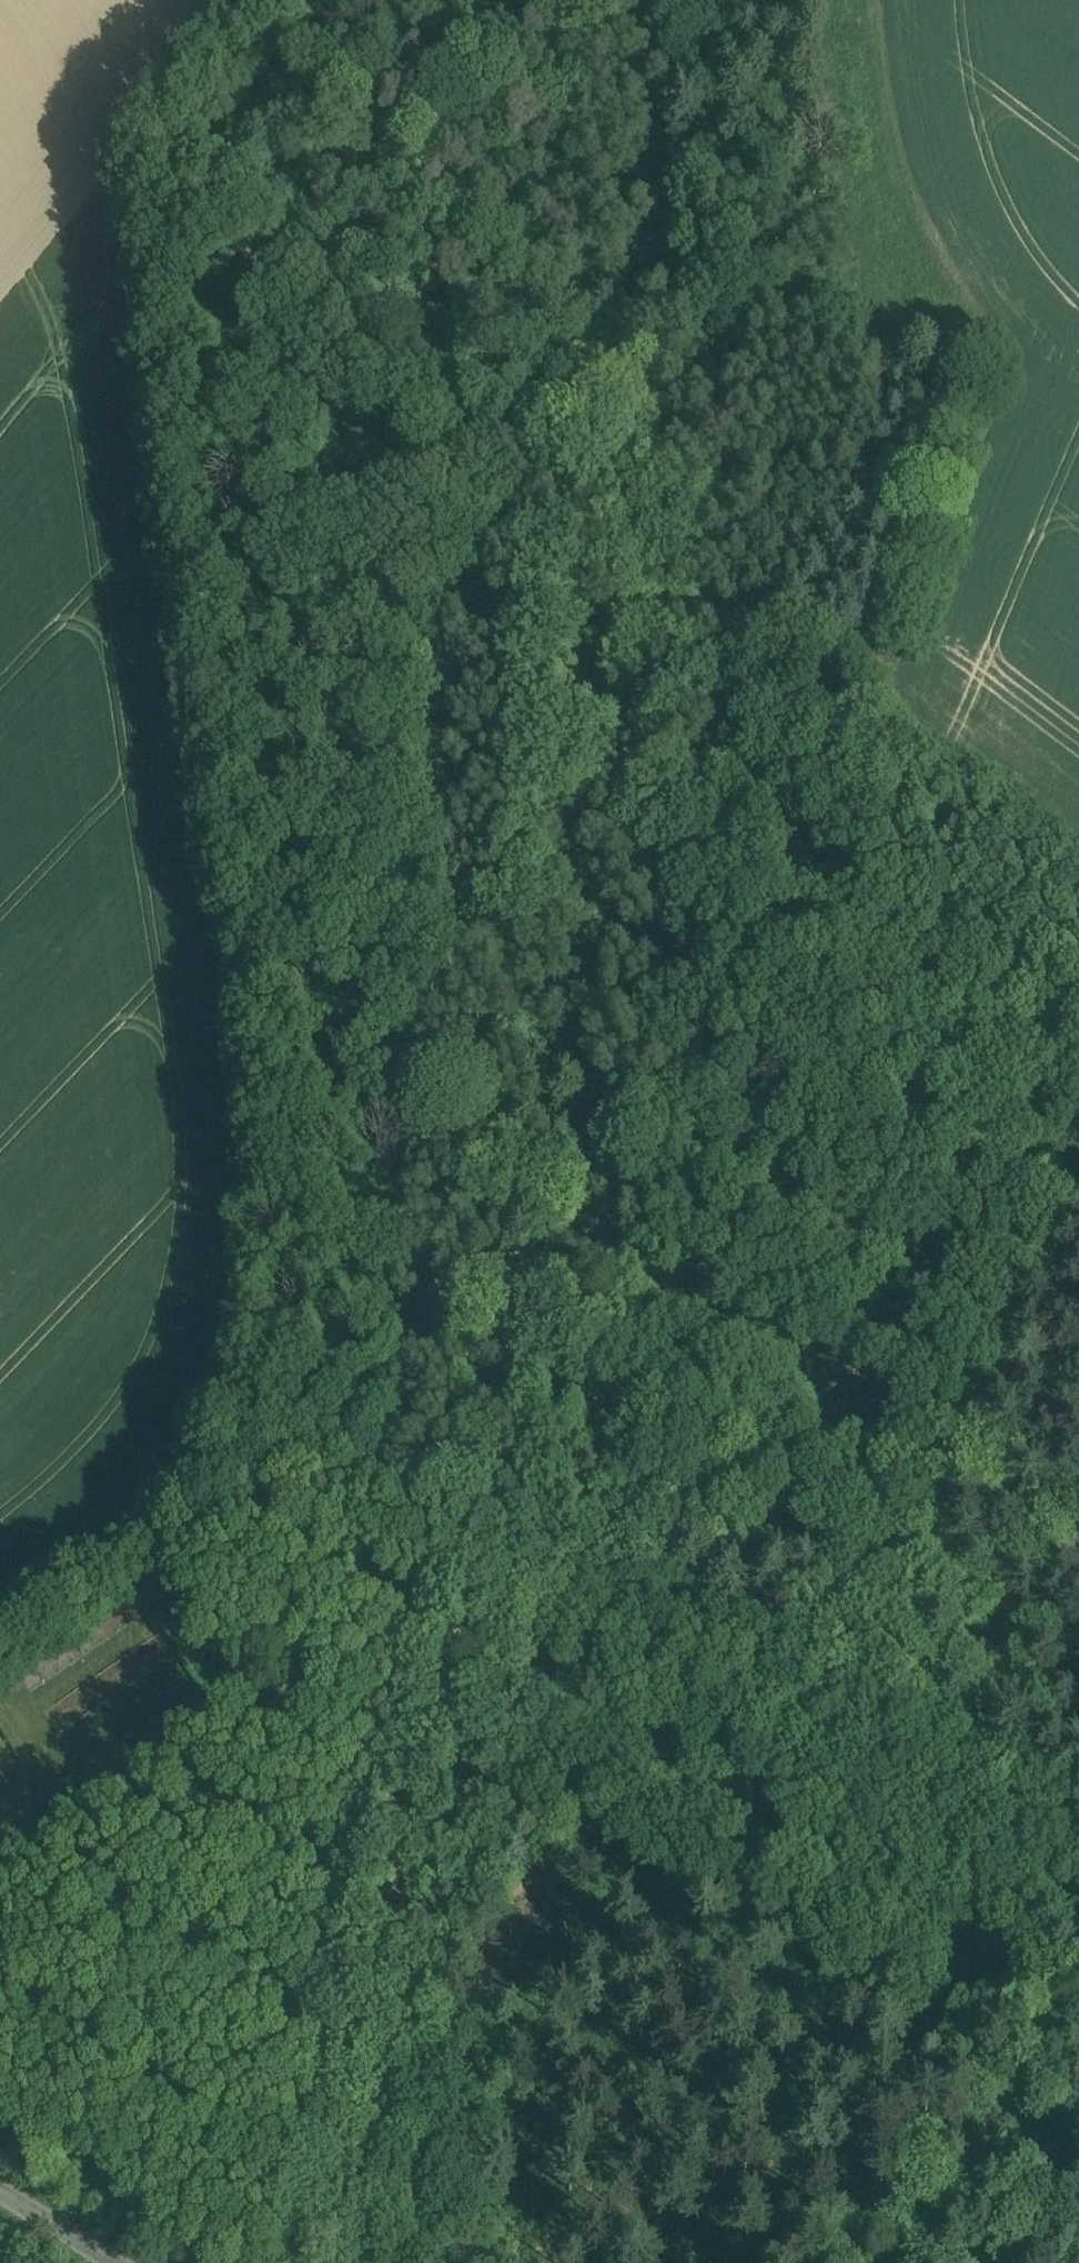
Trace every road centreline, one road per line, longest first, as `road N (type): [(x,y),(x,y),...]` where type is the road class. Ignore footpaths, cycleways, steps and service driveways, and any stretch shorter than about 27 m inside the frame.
road 1 (track): [(1078,1981),(902,2262)]
road 2 (unclassified): [(0,2185),(122,2262)]

